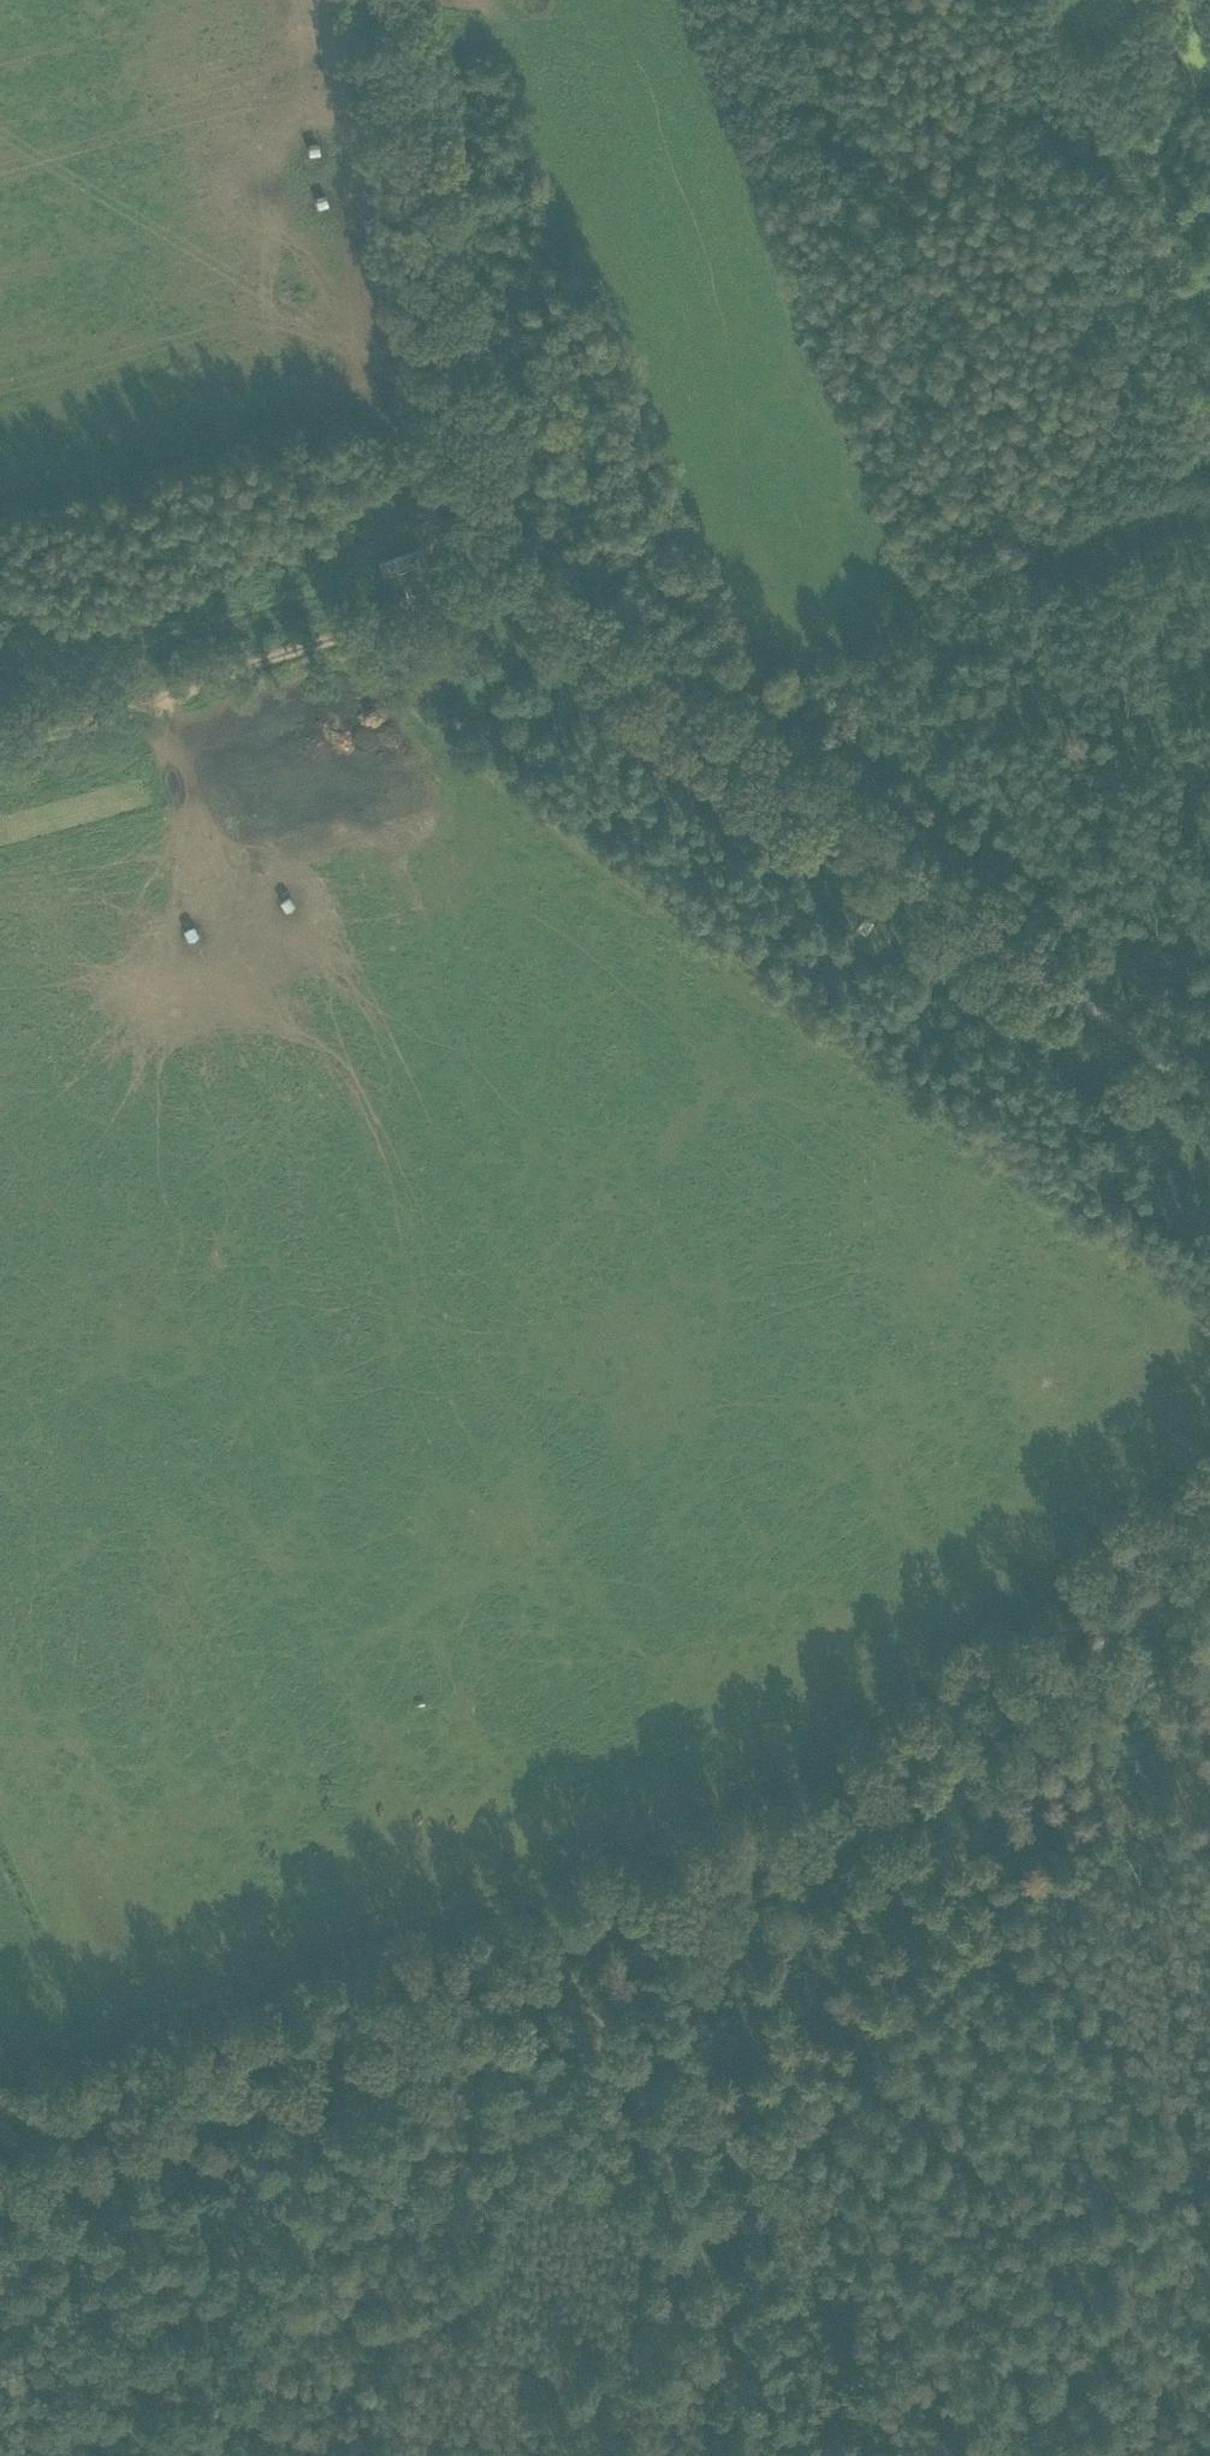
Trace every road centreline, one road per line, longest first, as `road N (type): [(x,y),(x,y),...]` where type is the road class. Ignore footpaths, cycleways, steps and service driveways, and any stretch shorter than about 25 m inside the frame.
road 1 (track): [(1209,1100),(584,634),(493,585)]
road 2 (track): [(493,585),(371,0)]
road 3 (track): [(593,1980),(801,2455)]
road 4 (track): [(0,740),(493,585)]

